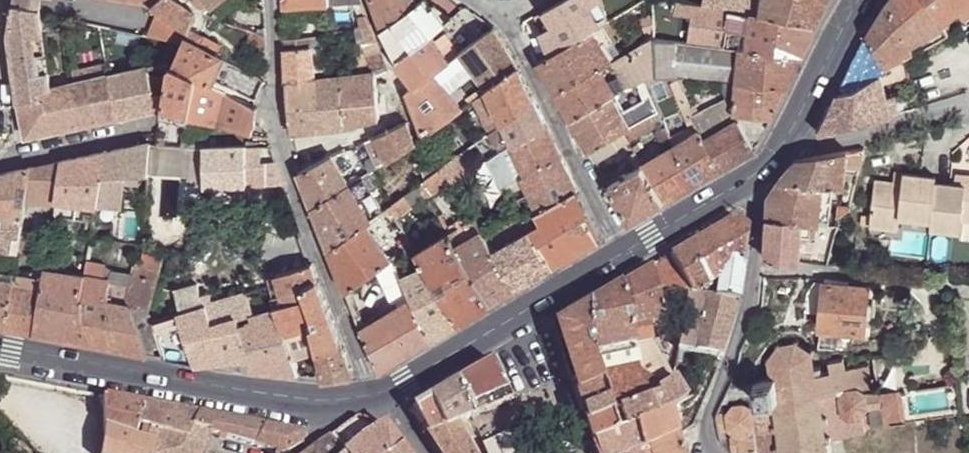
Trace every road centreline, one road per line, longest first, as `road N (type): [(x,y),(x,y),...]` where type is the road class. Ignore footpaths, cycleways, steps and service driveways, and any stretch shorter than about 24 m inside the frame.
road 1 (residential): [(273,0),(281,144),(378,397)]
road 2 (secondary): [(0,352),(284,402),(335,402)]
road 3 (residential): [(476,0),(501,17),(525,53),(627,253)]
road 4 (secondary): [(378,397),(627,253)]
road 5 (residential): [(749,181),(755,265),(749,306),(707,419),(711,452)]
road 6 (secondary): [(857,0),(795,145),(766,169)]
road 7 (residential): [(365,0),(423,155)]
road 8 (residential): [(0,152),(151,125)]
road 9 (secondary): [(627,253),(749,181)]

